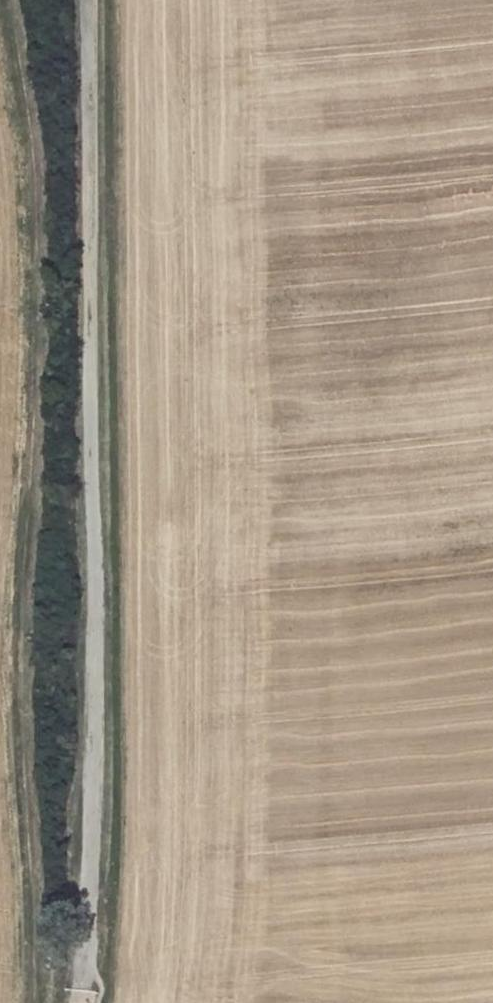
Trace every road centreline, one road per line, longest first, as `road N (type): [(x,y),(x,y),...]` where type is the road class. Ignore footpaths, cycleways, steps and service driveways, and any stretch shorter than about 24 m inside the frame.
road 1 (track): [(31,1002),(17,603),(35,329),(30,152),(2,0)]
road 2 (track): [(90,0),(93,846),(80,1002)]

